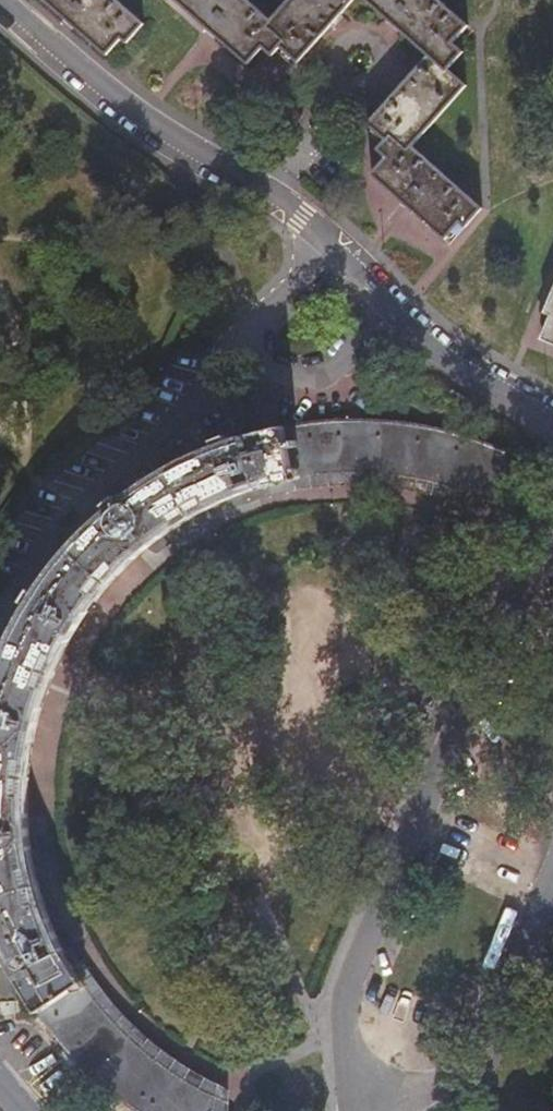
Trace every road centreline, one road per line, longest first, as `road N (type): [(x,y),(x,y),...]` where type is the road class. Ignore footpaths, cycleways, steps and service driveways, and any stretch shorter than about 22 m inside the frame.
road 1 (residential): [(552,417),(398,306),(300,217),(144,118),(10,0)]
road 2 (residential): [(552,560),(511,581),(342,1007),(370,1110)]
road 3 (residential): [(376,1110),(471,1049),(552,869)]

